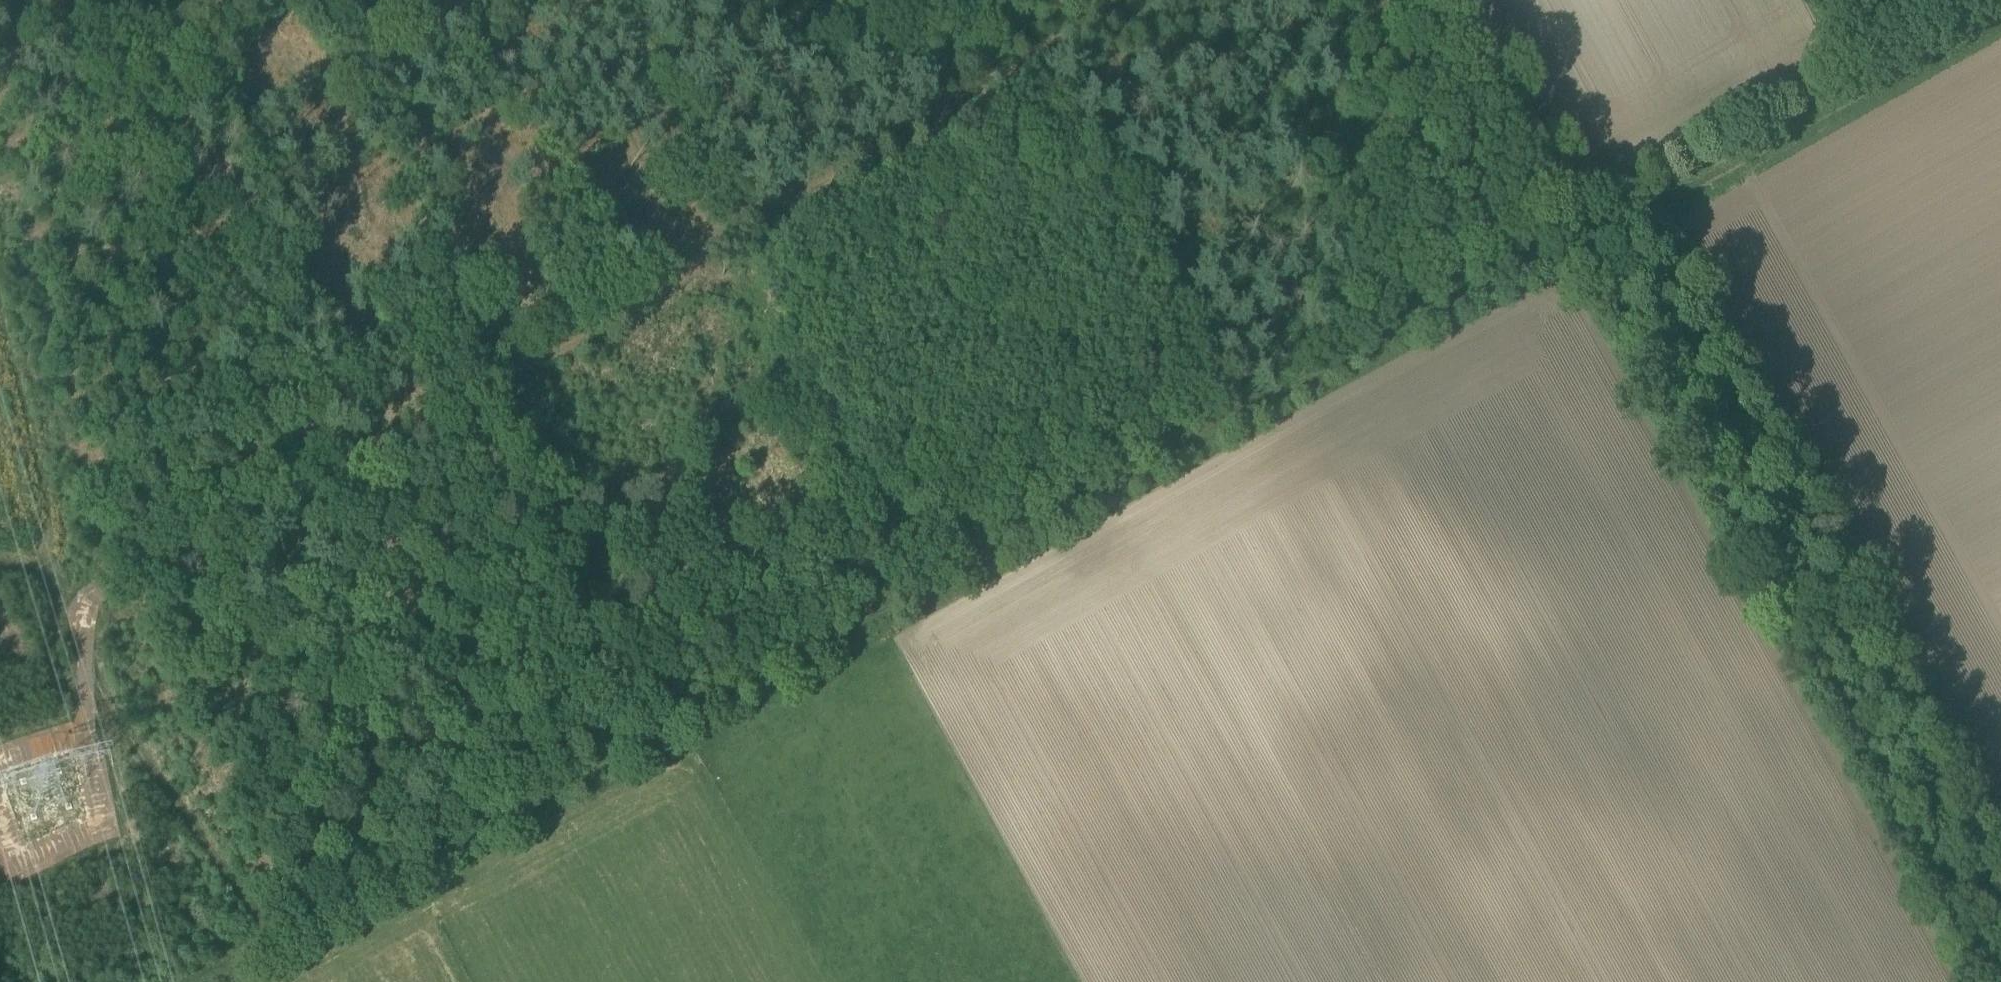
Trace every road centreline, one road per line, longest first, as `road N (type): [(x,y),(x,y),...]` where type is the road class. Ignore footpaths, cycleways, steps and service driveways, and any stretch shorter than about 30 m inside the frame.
road 1 (track): [(1982,0),(1567,233)]
road 2 (track): [(1438,0),(1567,233)]

